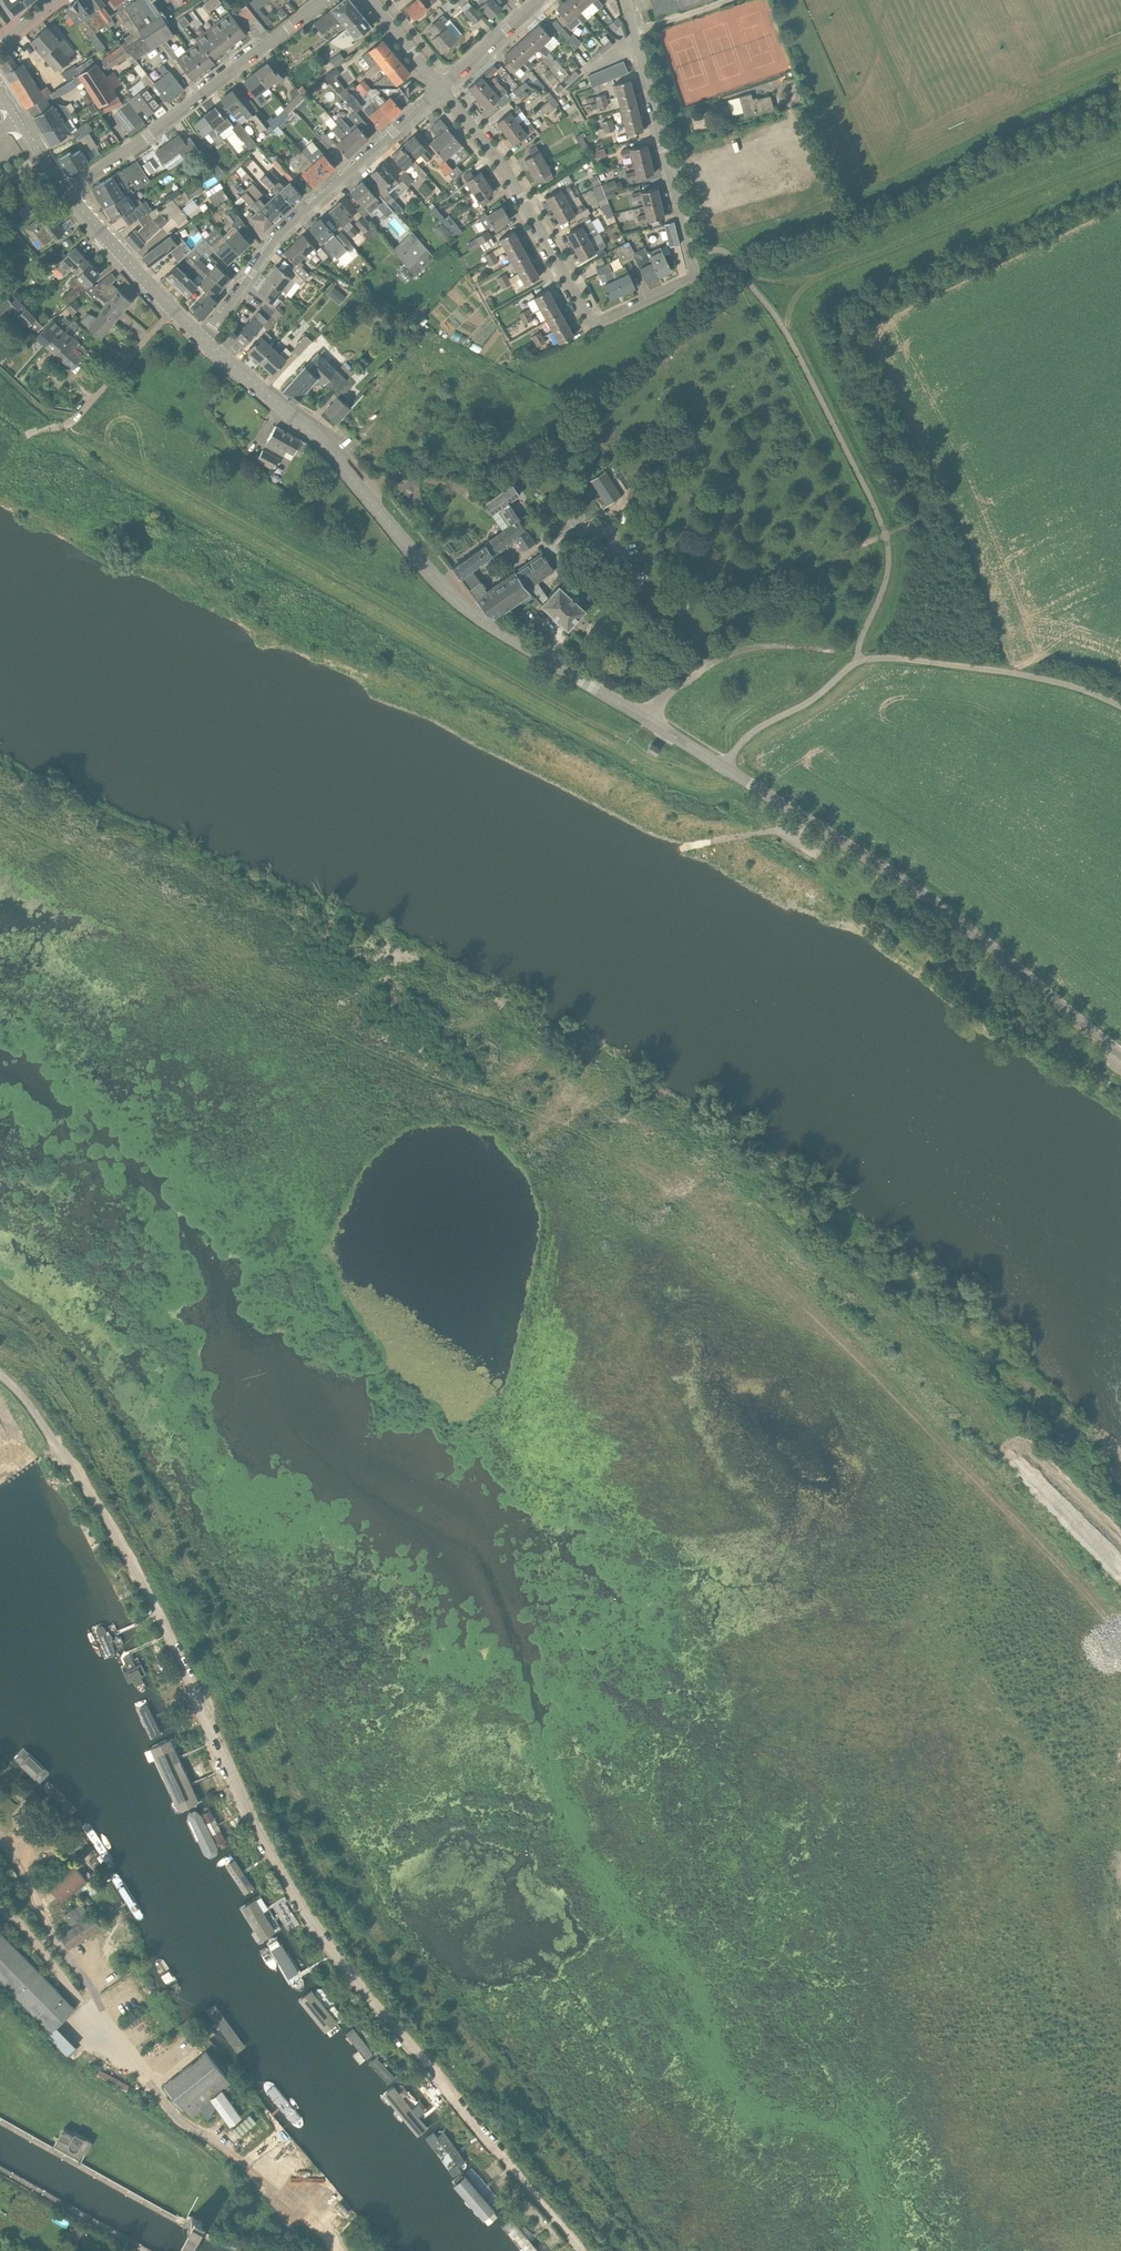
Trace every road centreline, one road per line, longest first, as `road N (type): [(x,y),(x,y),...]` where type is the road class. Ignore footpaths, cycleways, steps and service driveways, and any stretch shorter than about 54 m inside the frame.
road 1 (track): [(1120,1646),(982,1485),(685,1194),(530,1115),(354,1044),(216,959),(115,885),(0,819)]
road 2 (unclassified): [(582,2250),(331,1950),(251,1817),(146,1578),(105,1510),(0,1374)]
road 3 (tertiary): [(723,765),(454,600),(335,460),(204,340)]
road 4 (tertiary): [(1120,1052),(903,880),(723,765)]
road 5 (unclassified): [(723,765),(756,729),(815,698),(859,661),(877,656),(1033,676),(1120,703)]
road 6 (residential): [(591,324),(695,274),(625,0)]
road 7 (residential): [(204,340),(279,234),(440,89)]
road 8 (residential): [(67,191),(323,0)]
road 9 (residential): [(591,324),(501,162),(440,89)]
road 10 (tertiary): [(204,340),(67,191)]
road 11 (residential): [(440,89),(541,0)]
road 12 (tertiary): [(67,191),(0,87)]

